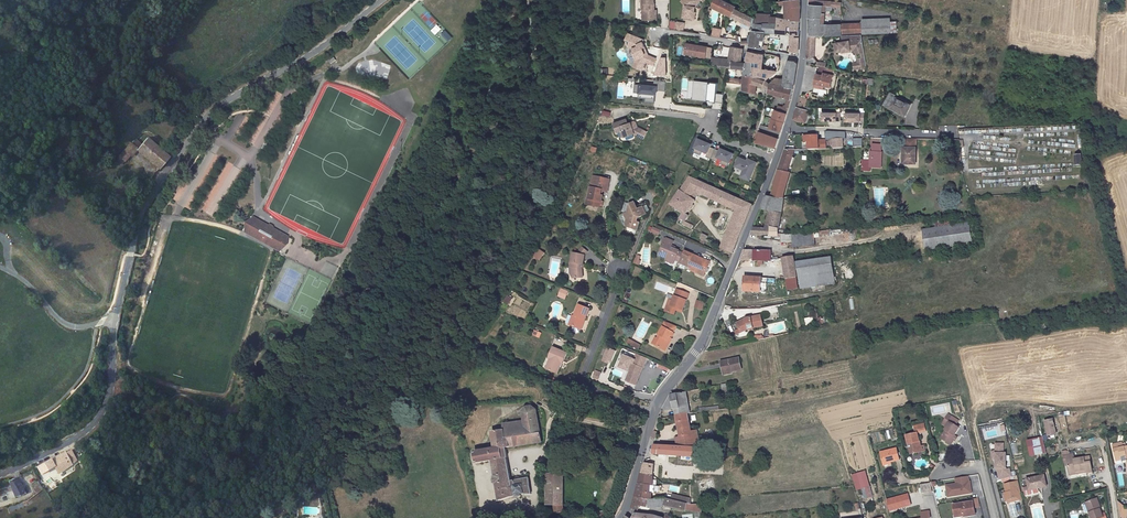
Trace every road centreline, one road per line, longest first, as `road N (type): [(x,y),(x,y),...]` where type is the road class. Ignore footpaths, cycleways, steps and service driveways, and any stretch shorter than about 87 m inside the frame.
road 1 (unclassified): [(113,325),(148,197),(208,116),(315,53),(383,0)]
road 2 (unclassified): [(653,415),(703,336),(786,129)]
road 3 (residential): [(653,415),(578,386),(618,278)]
road 4 (residential): [(786,129),(958,134)]
road 5 (residential): [(0,474),(75,440),(113,395),(113,375)]
road 6 (residential): [(800,59),(660,31)]

